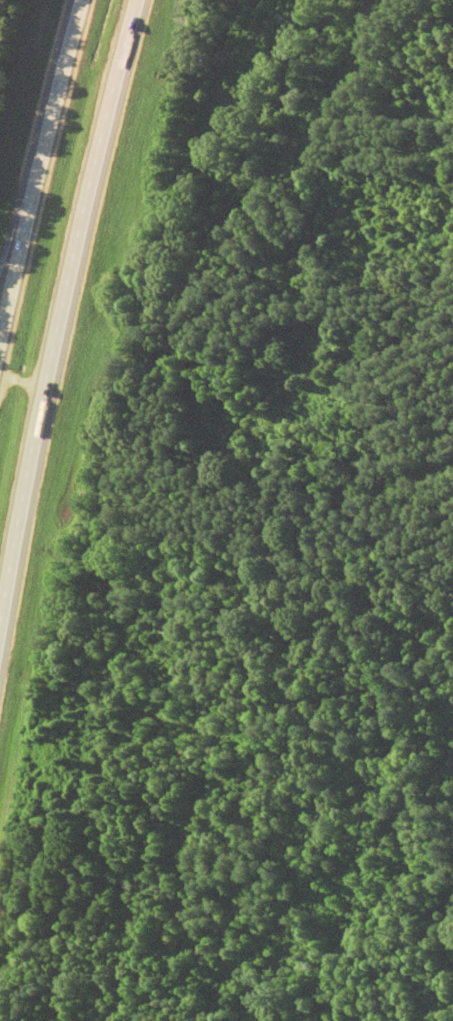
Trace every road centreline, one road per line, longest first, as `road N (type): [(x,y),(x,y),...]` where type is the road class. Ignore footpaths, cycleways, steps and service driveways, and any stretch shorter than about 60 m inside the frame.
road 1 (motorway): [(0,590),(38,384),(128,0)]
road 2 (motorway): [(73,0),(0,295)]

